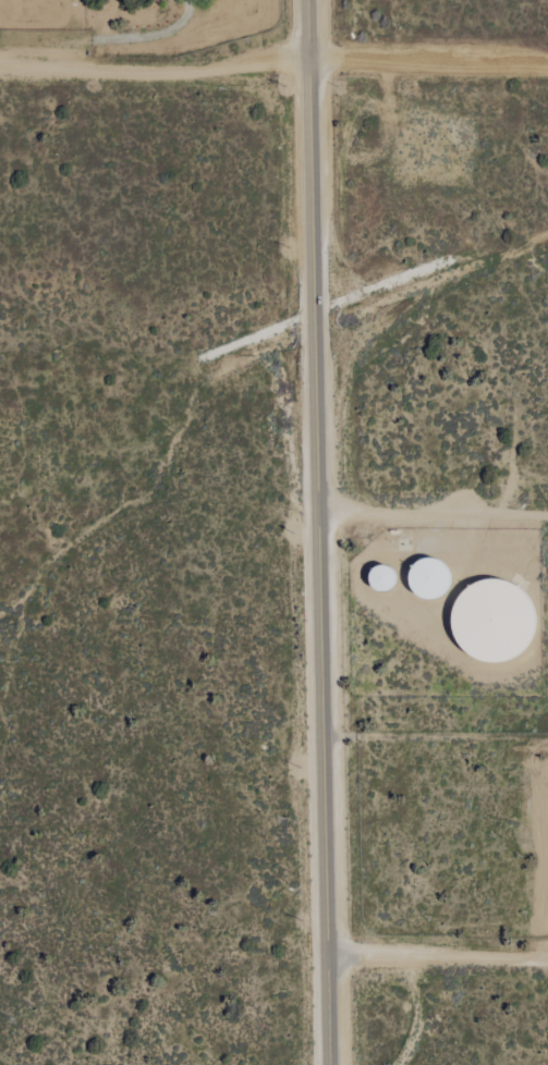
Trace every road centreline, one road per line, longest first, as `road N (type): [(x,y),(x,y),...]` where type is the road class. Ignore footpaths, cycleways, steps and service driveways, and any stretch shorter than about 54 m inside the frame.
road 1 (residential): [(330,1064),(307,0)]
road 2 (residential): [(0,68),(275,63)]
road 3 (residential): [(319,511),(547,514)]
road 4 (residential): [(337,63),(547,71)]
road 5 (residential): [(362,959),(547,960)]

